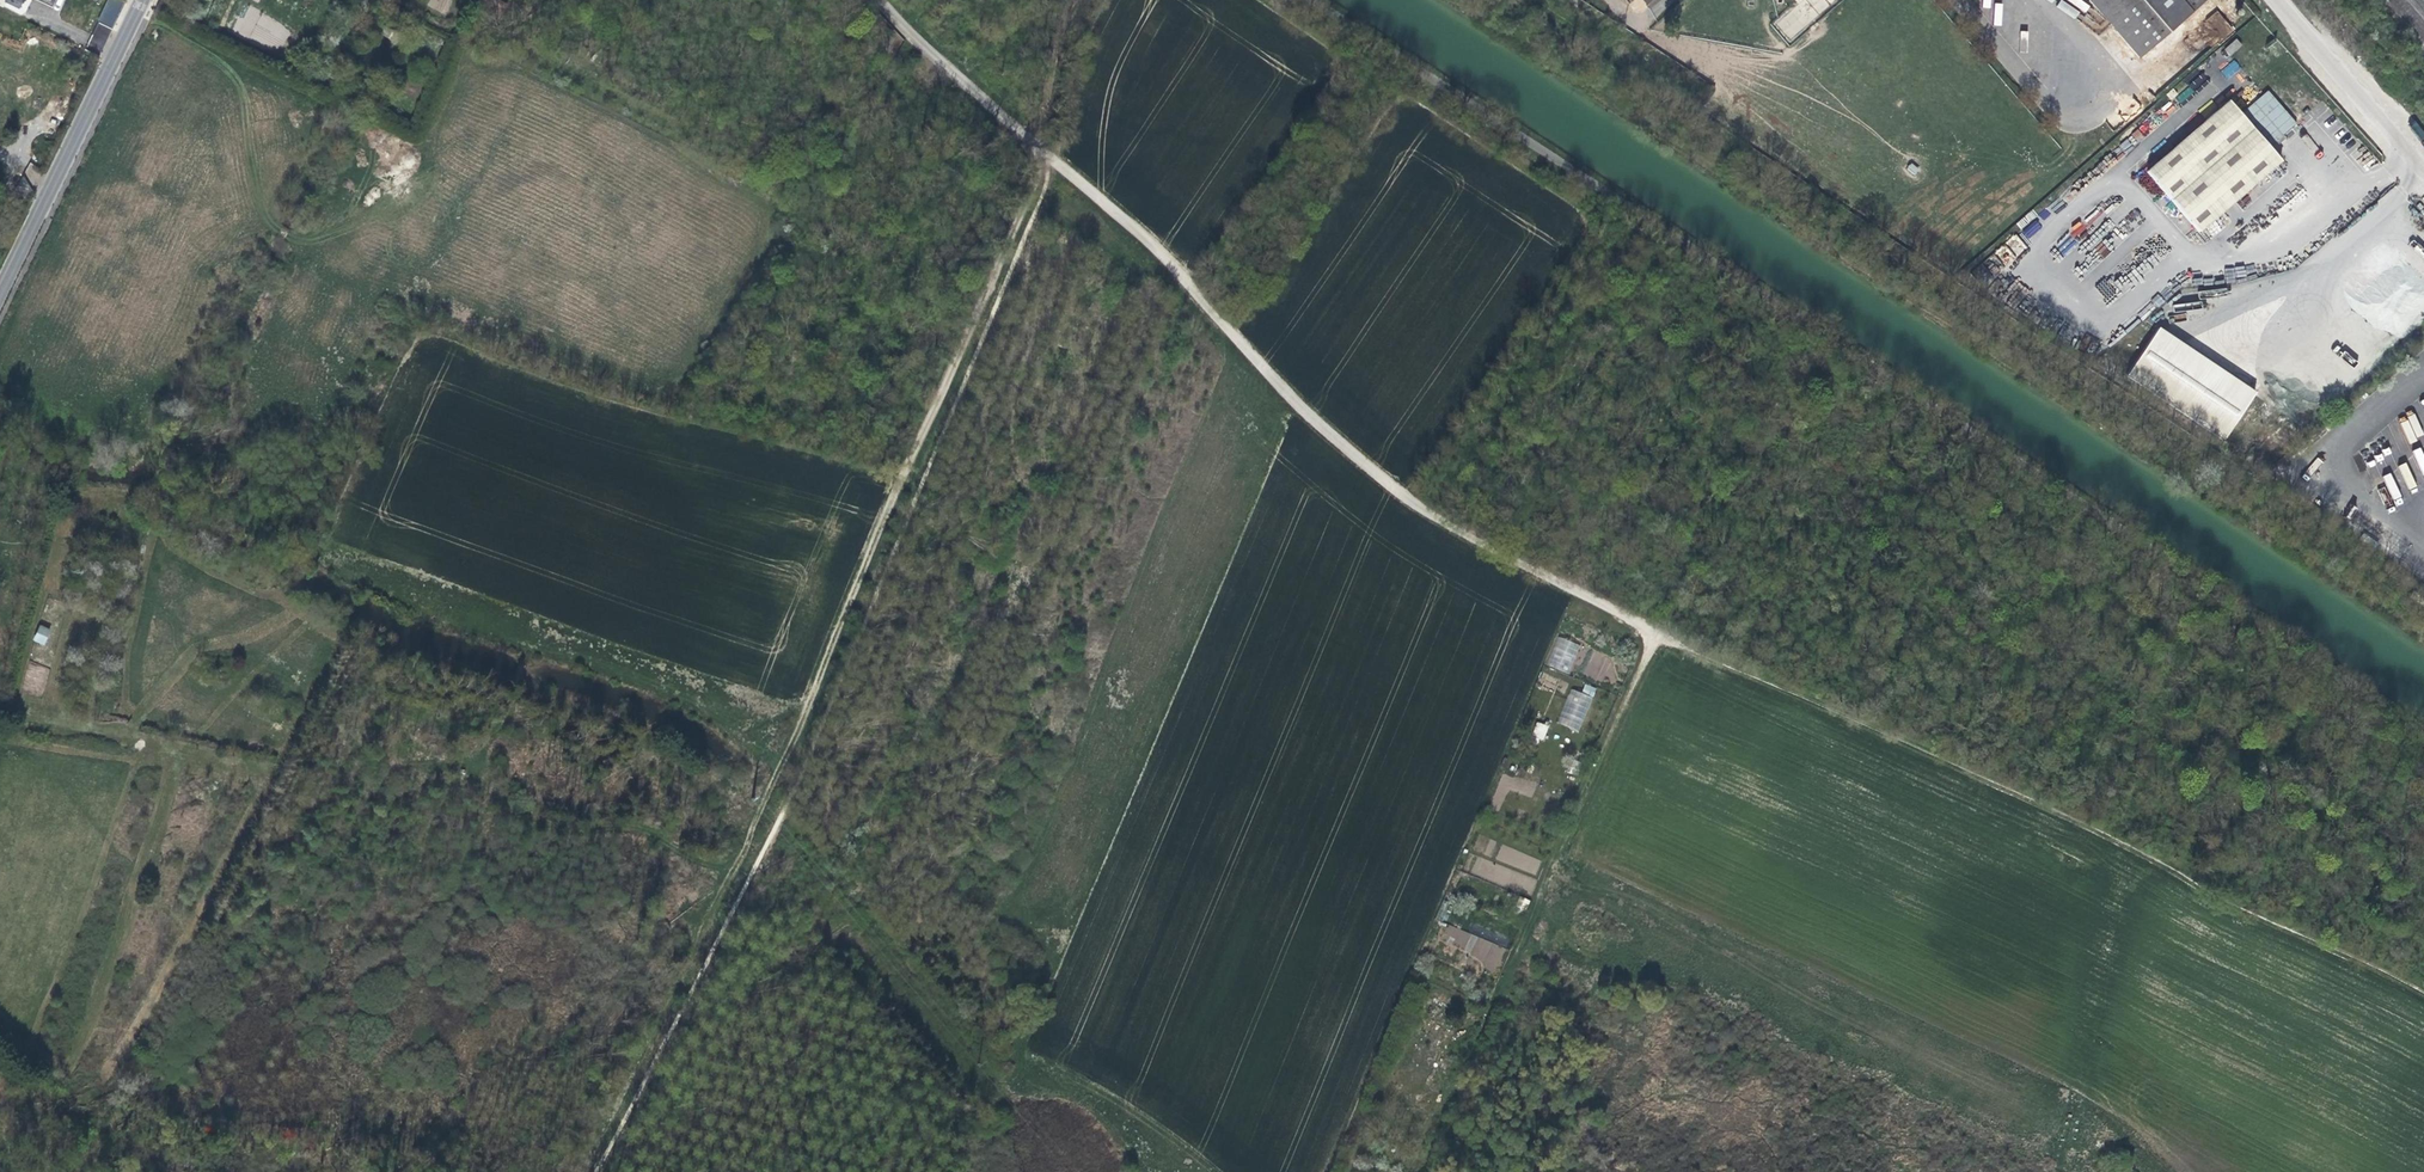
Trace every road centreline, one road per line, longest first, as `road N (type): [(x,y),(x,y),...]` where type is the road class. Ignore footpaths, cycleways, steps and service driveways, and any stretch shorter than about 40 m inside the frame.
road 1 (track): [(2423,996),(2038,801),(1657,634),(1406,497),(1318,425),(1134,224),(1048,158),(876,0)]
road 2 (track): [(584,1171),(750,838),(1048,158)]
road 3 (track): [(1429,1142),(1657,634)]
road 4 (tertiary): [(0,293),(141,0)]
road 5 (unclassified): [(2423,172),(2274,0)]

